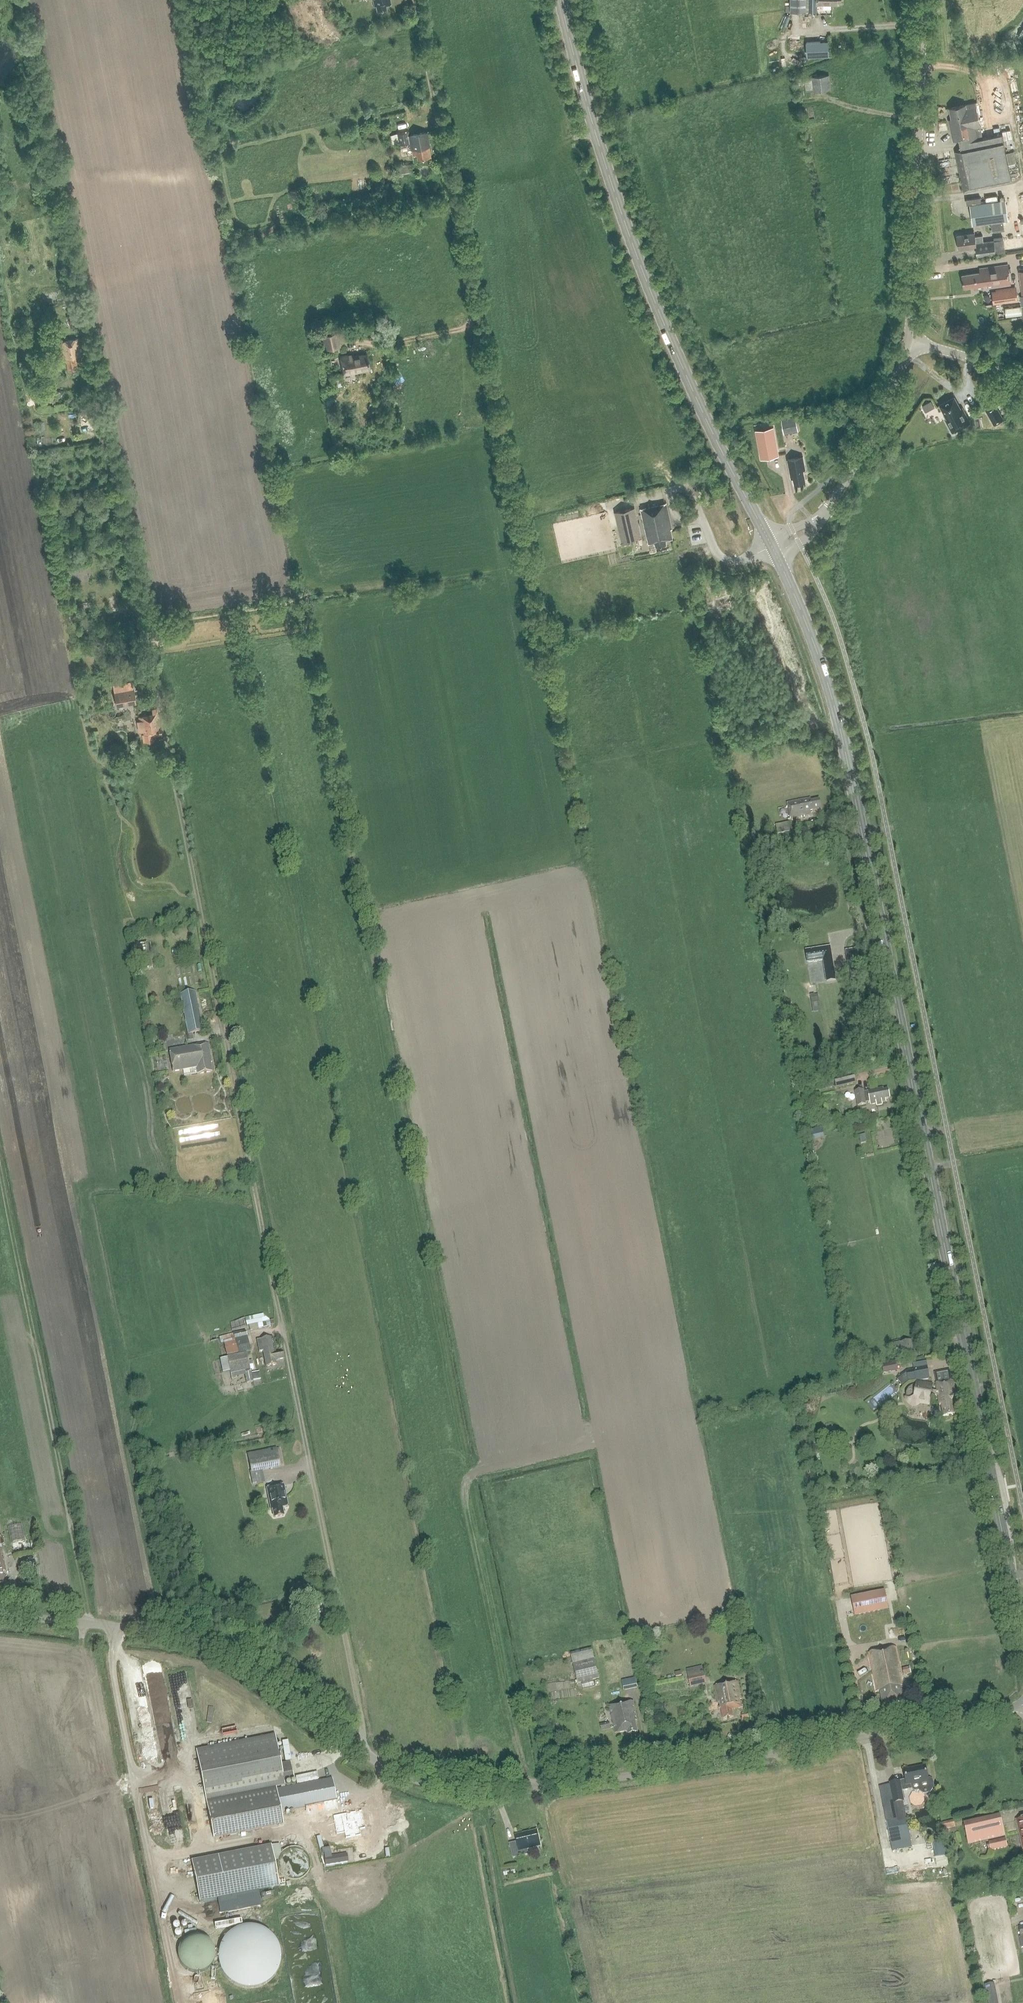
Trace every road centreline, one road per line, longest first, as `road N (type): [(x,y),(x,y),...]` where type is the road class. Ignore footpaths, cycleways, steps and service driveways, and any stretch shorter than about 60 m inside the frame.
road 1 (primary): [(1022,1611),(844,746),(817,653),(772,548)]
road 2 (unclassified): [(0,1611),(219,1645),(392,1767),(471,1789),(729,1758),(1022,1703)]
road 3 (primary): [(772,548),(630,245),(558,0)]
road 4 (track): [(92,1623),(0,1175)]
road 5 (tertiary): [(906,341),(924,0)]
road 6 (track): [(413,0),(477,326)]
road 7 (tertiary): [(772,548),(829,508),(857,464),(906,341)]
road 8 (unclassified): [(1022,384),(906,341)]
road 9 (track): [(477,326),(381,345),(359,341)]

